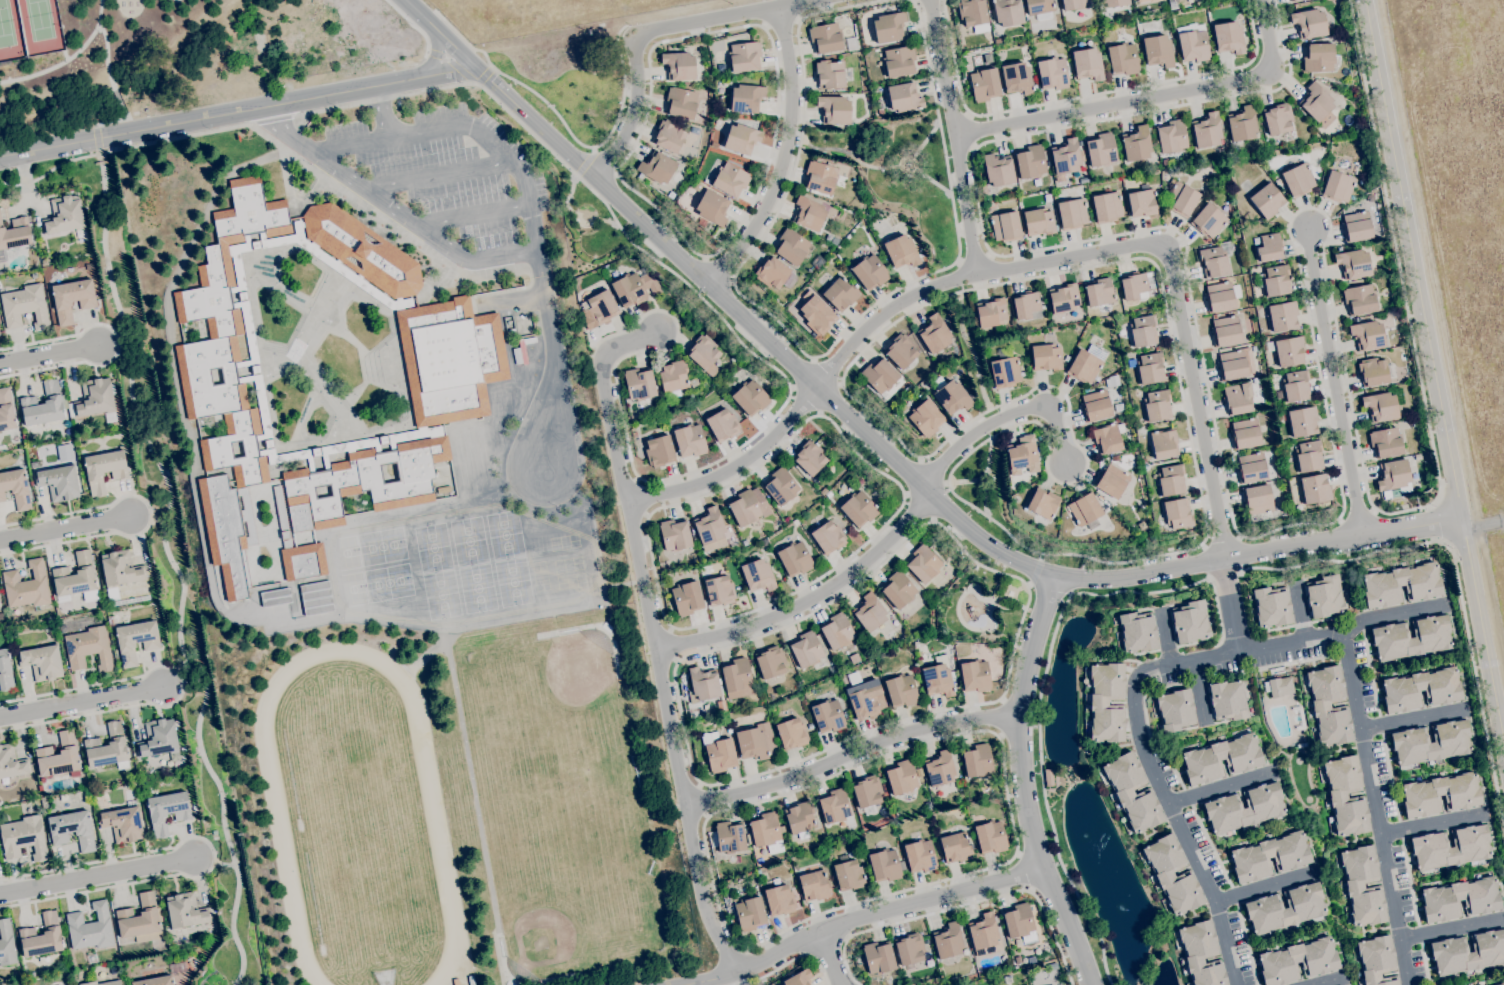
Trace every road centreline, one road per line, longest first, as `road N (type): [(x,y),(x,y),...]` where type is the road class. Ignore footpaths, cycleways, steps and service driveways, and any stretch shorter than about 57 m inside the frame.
road 1 (tertiary): [(1461,519),(1118,577),(1036,571),(988,546),(473,68)]
road 2 (residential): [(1237,984),(1215,903),(1150,767),(1133,686),(1152,669),(1343,635),(1408,984)]
road 3 (residential): [(1239,653),(1165,247),(1135,246),(915,291),(852,339),(817,387)]
road 4 (residential): [(732,973),(705,912),(602,376),(604,355),(658,332)]
road 5 (residential): [(1365,0),(1461,519)]
road 6 (residential): [(1052,575),(1018,717),(1041,867),(1089,984)]
road 7 (residential): [(1260,0),(1274,73),(955,137)]
road 8 (residential): [(0,157),(377,86)]
road 9 (residential): [(679,984),(760,966),(820,932),(1041,867)]
road 10 (residential): [(684,805),(791,778),(912,731),(1018,717)]
road 11 (residential): [(658,650),(755,629),(830,591),(912,517),(924,487)]
road 12 (residential): [(1362,536),(1310,229)]
road 13 (residential): [(779,6),(790,76),(788,139),(760,217),(707,285)]
road 14 (residential): [(930,0),(976,276)]
road 15 (tertiary): [(1461,519),(1503,745)]
road 16 (residential): [(628,502),(712,482),(775,439),(817,387)]
road 17 (residential): [(924,487),(993,422),(1049,404),(1066,466)]
road 18 (residential): [(0,896),(195,858)]
road 19 (residential): [(812,0),(633,34)]
road 20 (residential): [(0,719),(163,688)]
road 21 (residential): [(633,34),(634,111),(621,151),(593,173)]
road 22 (residential): [(0,544),(131,518)]

